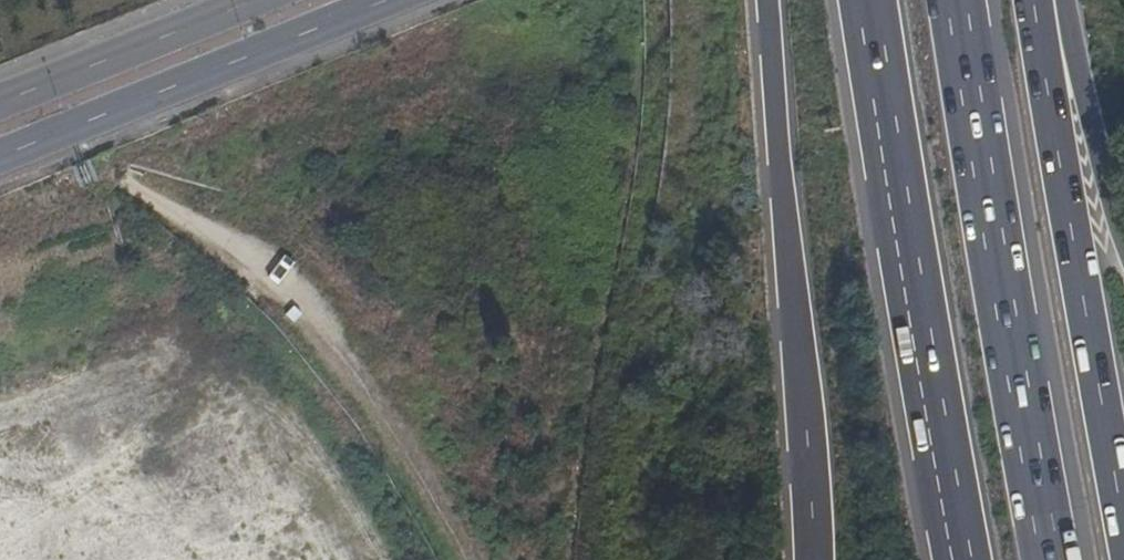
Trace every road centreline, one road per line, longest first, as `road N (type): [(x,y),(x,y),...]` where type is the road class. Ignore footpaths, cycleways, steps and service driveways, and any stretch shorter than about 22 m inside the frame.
road 1 (motorway): [(866,0),(968,559)]
road 2 (motorway): [(1056,559),(958,0)]
road 3 (motorway): [(770,0),(821,484),(819,559)]
road 4 (motorway): [(1123,540),(1040,60)]
road 5 (secondary): [(0,173),(429,0)]
road 6 (secondary): [(288,0),(0,112)]
road 7 (motorway): [(1123,225),(1081,92),(1040,60)]

